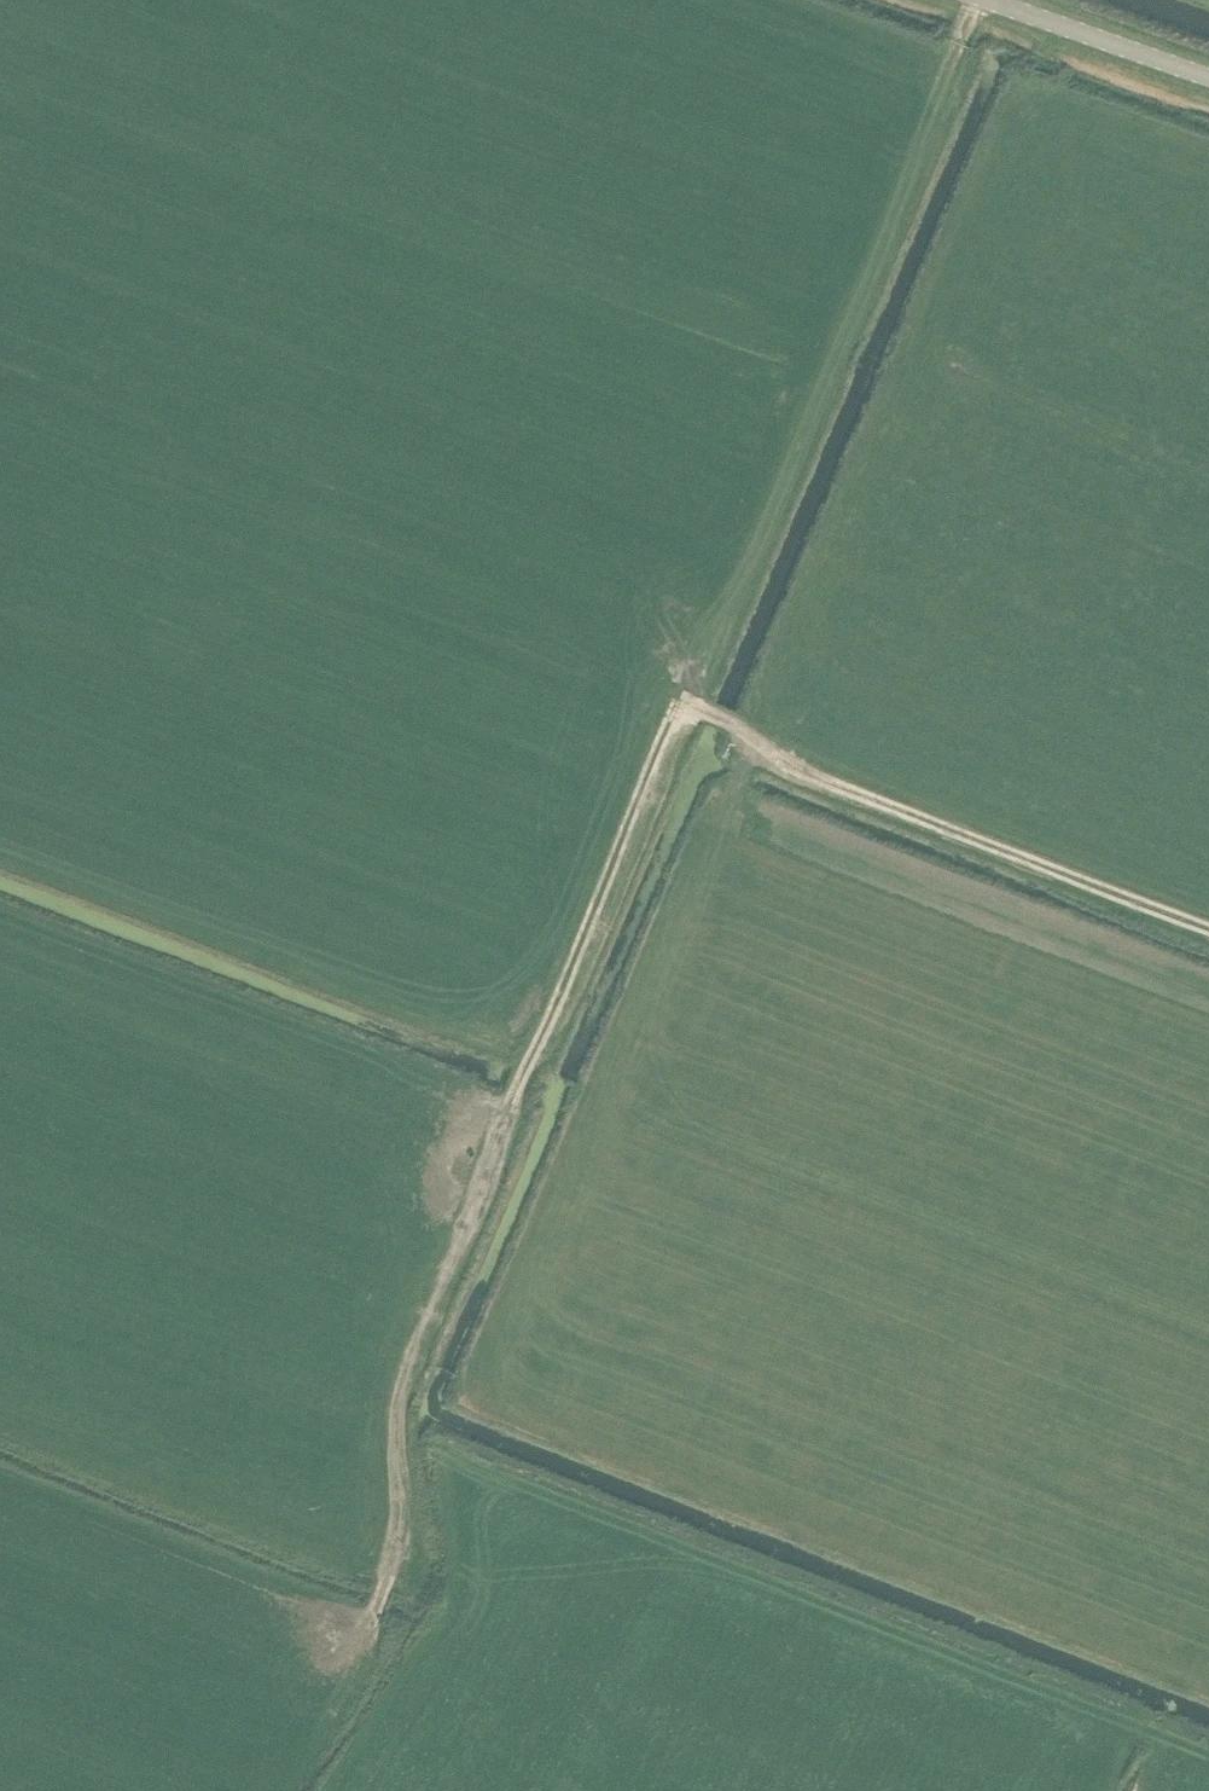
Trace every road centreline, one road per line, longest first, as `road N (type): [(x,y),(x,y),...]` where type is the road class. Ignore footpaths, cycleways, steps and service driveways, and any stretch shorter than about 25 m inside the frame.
road 1 (unclassified): [(1208,78),(988,0)]

